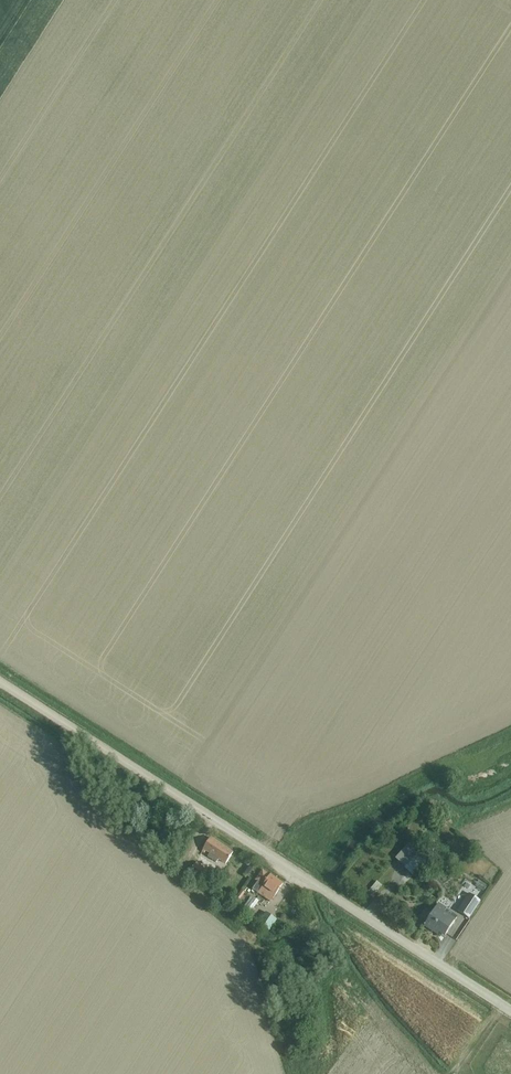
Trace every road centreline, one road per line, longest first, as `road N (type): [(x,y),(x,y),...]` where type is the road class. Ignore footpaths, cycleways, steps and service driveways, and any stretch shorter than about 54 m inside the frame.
road 1 (unclassified): [(510,1011),(0,682)]

